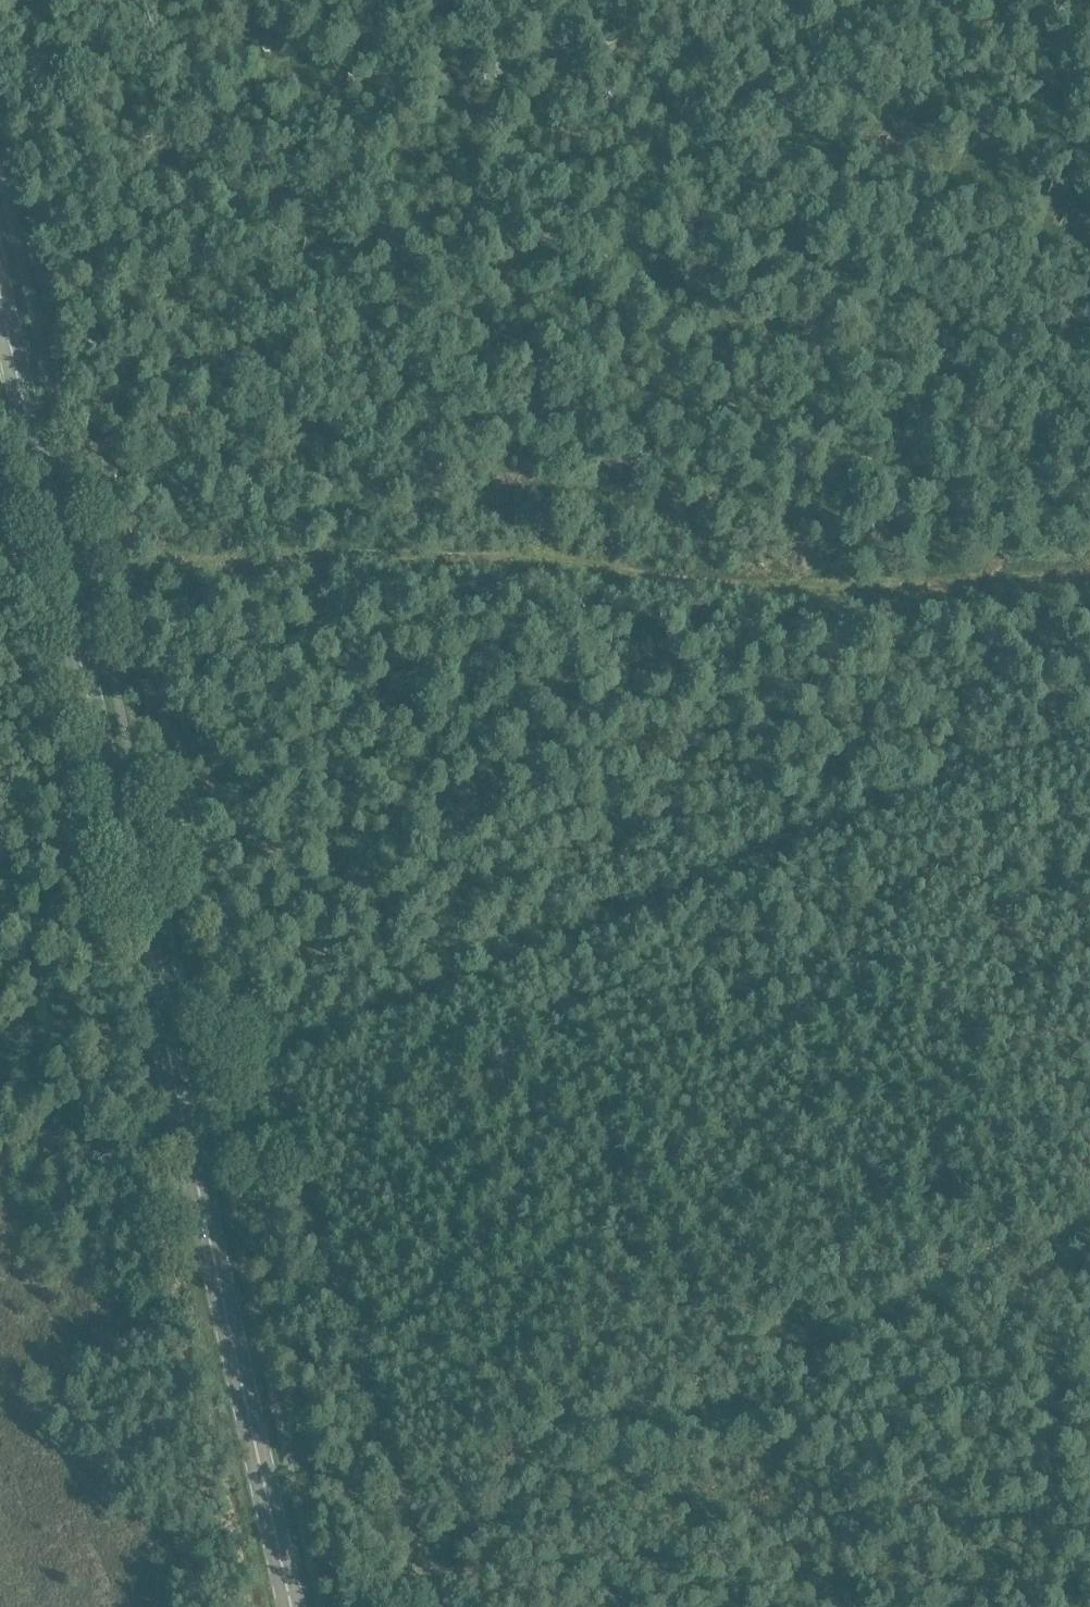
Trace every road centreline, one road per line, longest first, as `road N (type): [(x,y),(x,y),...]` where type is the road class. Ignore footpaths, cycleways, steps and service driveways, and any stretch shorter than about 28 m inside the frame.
road 1 (primary): [(290,1606),(0,299)]
road 2 (track): [(120,562),(191,830),(431,1606)]
road 3 (track): [(120,562),(538,560),(818,587),(1089,581)]

